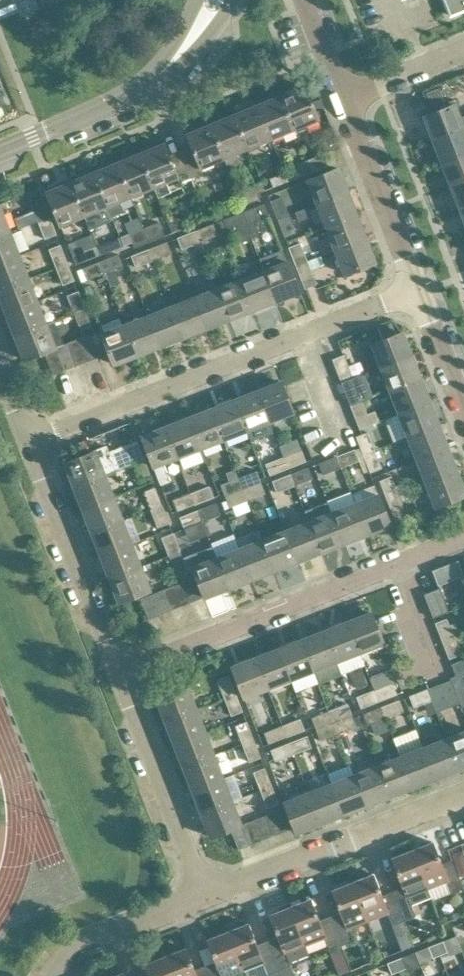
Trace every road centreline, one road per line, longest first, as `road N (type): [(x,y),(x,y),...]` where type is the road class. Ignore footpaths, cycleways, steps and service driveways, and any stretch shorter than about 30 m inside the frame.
road 1 (residential): [(28,448),(417,290)]
road 2 (residential): [(117,675),(463,540)]
road 3 (residential): [(204,897),(463,795)]
road 4 (tertiary): [(216,0),(171,63),(132,96),(0,152)]
road 5 (residential): [(117,675),(28,448)]
road 6 (residential): [(204,897),(117,675)]
road 7 (residential): [(343,99),(417,290)]
road 8 (residential): [(54,975),(72,948),(204,897)]
road 9 (residential): [(343,99),(463,52)]
road 10 (residential): [(417,290),(463,410)]

